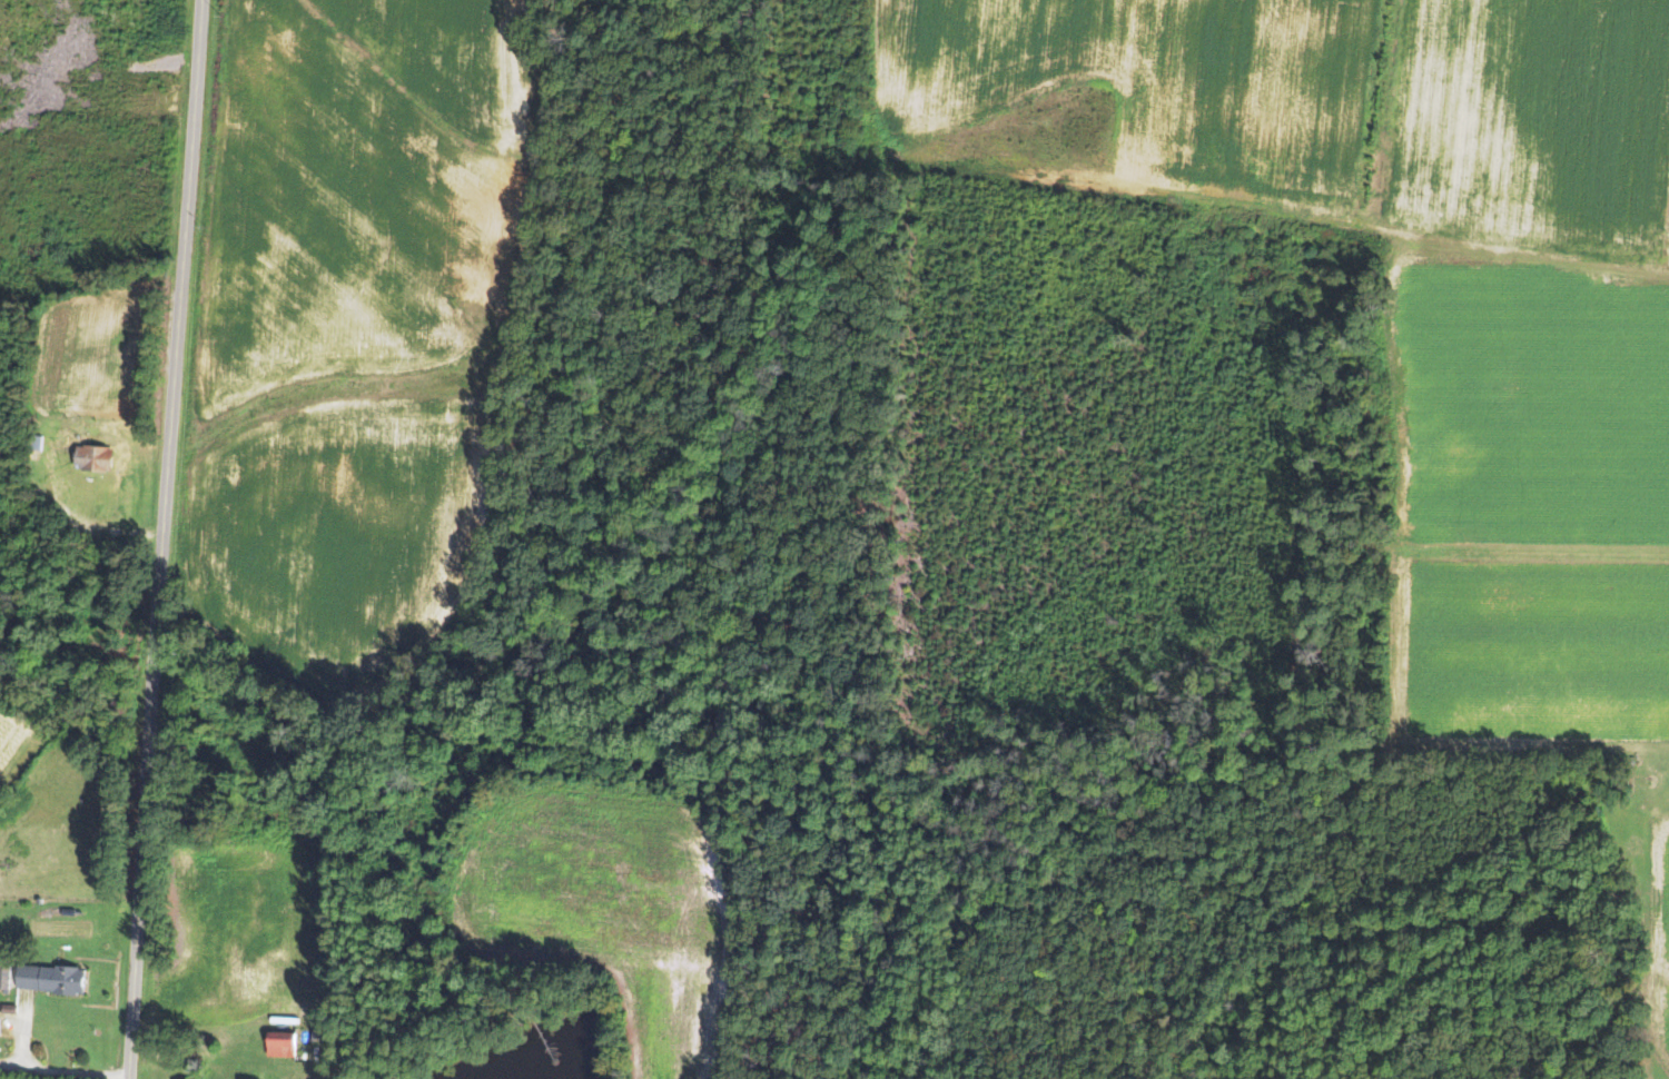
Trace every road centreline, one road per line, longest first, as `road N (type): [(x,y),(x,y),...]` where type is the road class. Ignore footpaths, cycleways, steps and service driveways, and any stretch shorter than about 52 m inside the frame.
road 1 (residential): [(126,1078),(197,0)]
road 2 (track): [(1668,268),(1412,237),(1028,171)]

